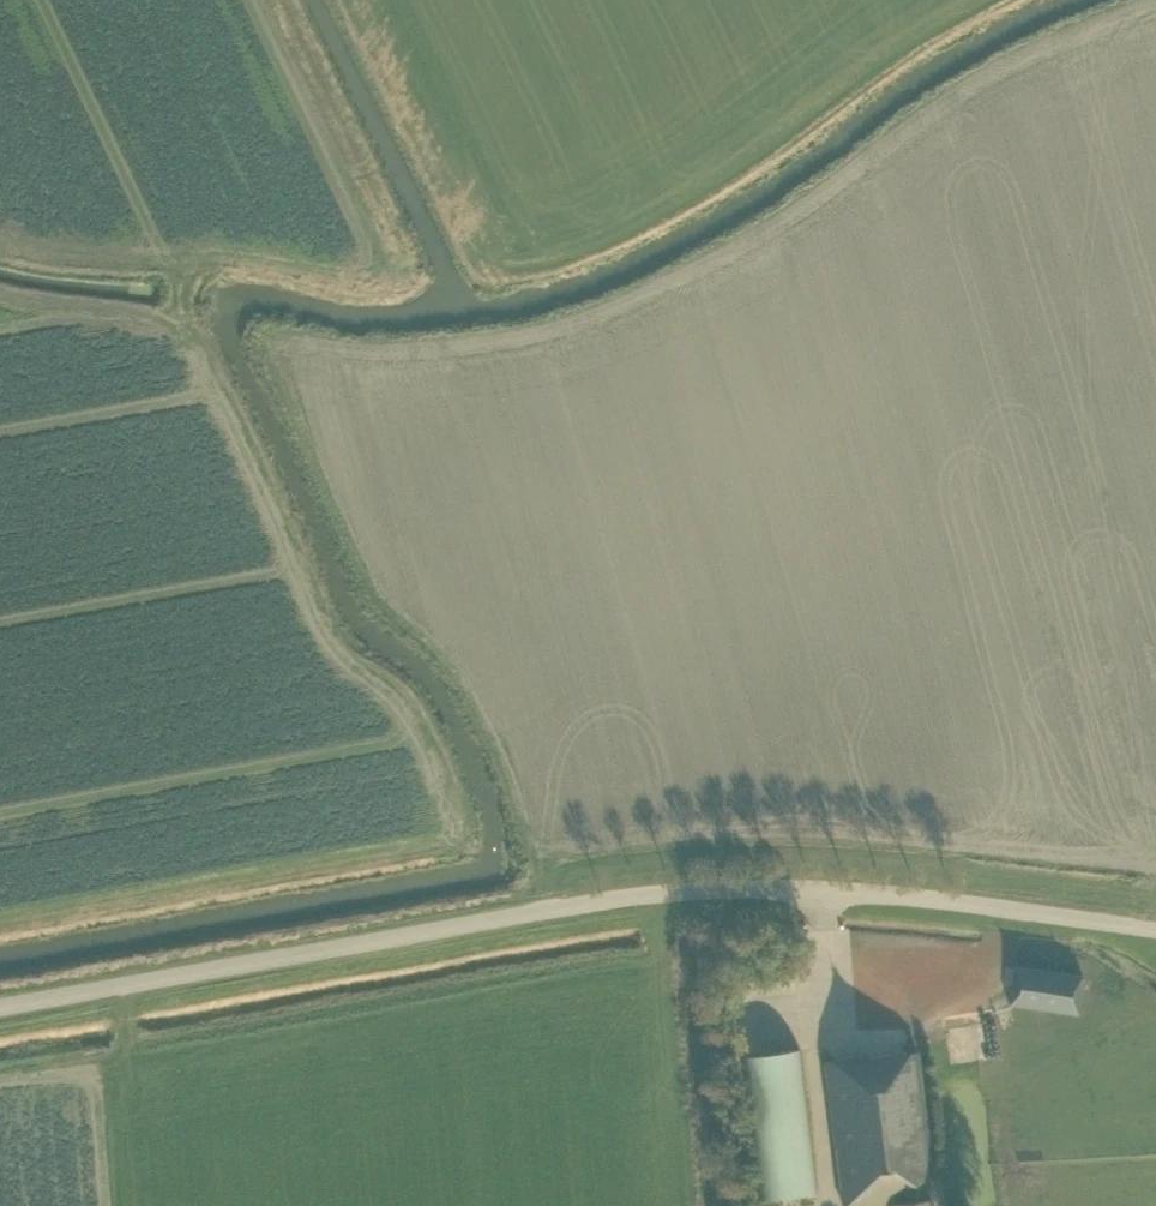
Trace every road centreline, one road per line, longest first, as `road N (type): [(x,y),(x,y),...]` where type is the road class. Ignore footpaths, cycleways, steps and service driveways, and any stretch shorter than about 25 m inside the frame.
road 1 (unclassified): [(1155,927),(857,890),(643,893),(0,1006)]

